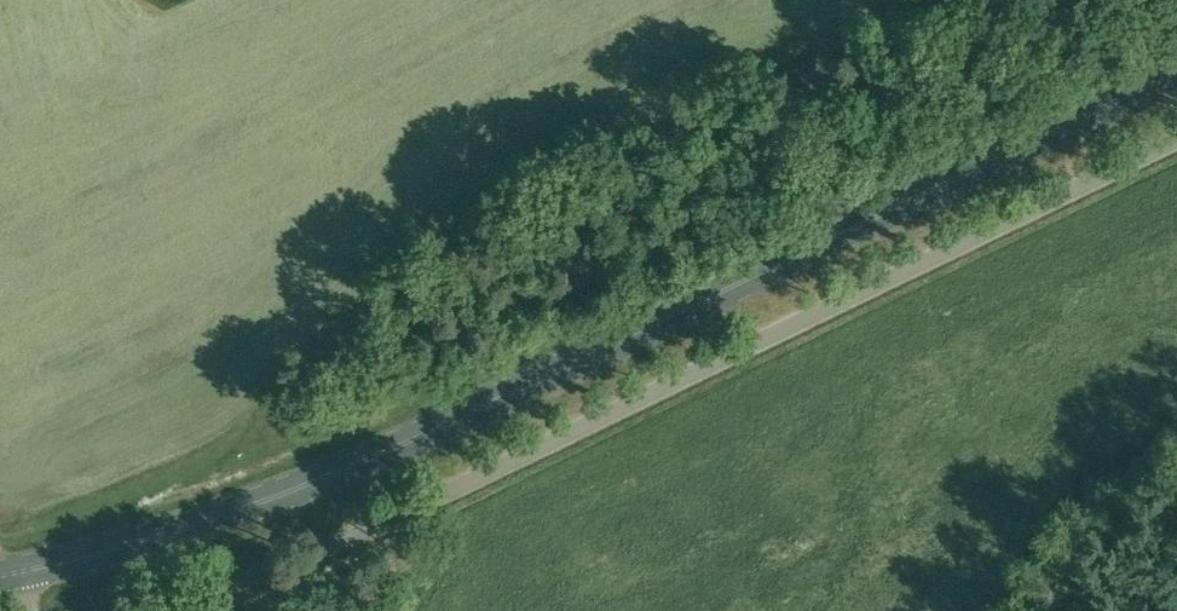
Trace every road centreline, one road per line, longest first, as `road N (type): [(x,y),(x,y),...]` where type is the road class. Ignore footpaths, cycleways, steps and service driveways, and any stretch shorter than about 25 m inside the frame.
road 1 (primary): [(11,576),(322,476),(1176,72)]
road 2 (unclassified): [(130,610),(313,553),(1176,136)]

